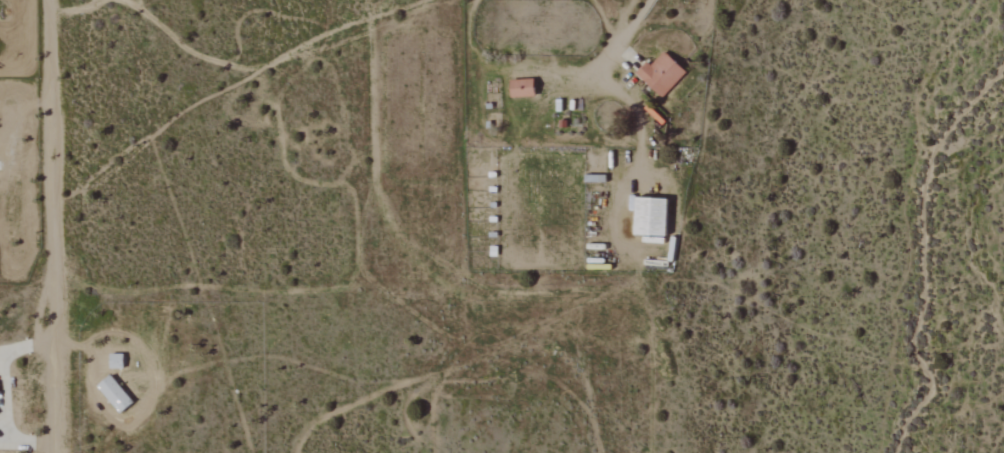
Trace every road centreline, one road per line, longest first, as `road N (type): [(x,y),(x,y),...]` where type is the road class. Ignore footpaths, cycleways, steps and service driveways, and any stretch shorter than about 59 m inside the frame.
road 1 (residential): [(55,452),(48,0)]

